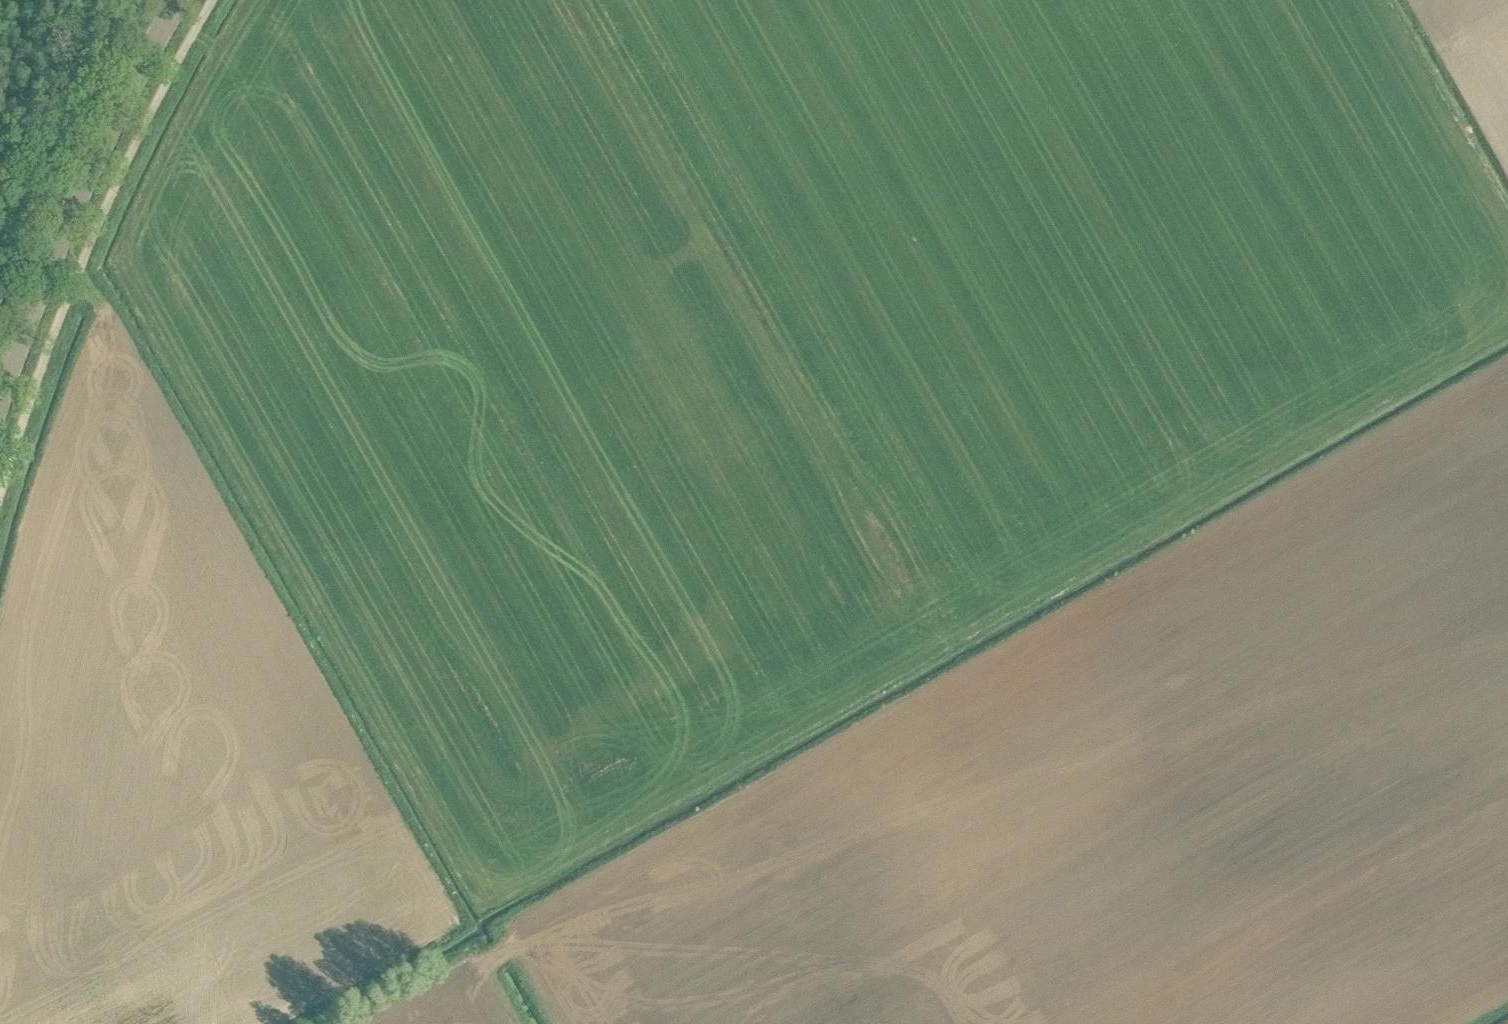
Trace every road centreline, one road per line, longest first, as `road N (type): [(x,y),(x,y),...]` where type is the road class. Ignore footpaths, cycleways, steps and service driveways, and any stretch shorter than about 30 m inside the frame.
road 1 (secondary): [(0,414),(41,284),(183,0)]

